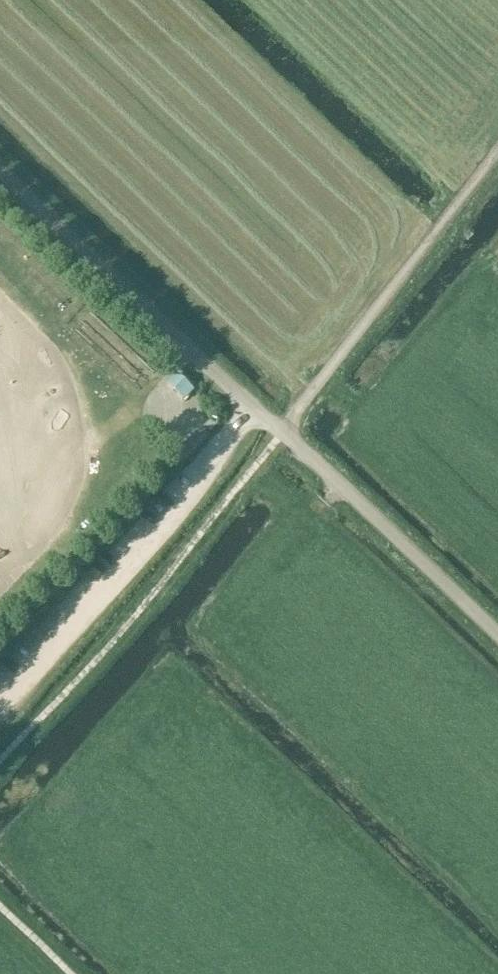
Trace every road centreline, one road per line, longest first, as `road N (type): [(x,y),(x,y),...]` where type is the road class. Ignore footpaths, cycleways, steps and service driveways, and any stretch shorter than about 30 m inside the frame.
road 1 (unclassified): [(497,638),(0,165)]
road 2 (track): [(247,400),(194,482),(0,703)]

